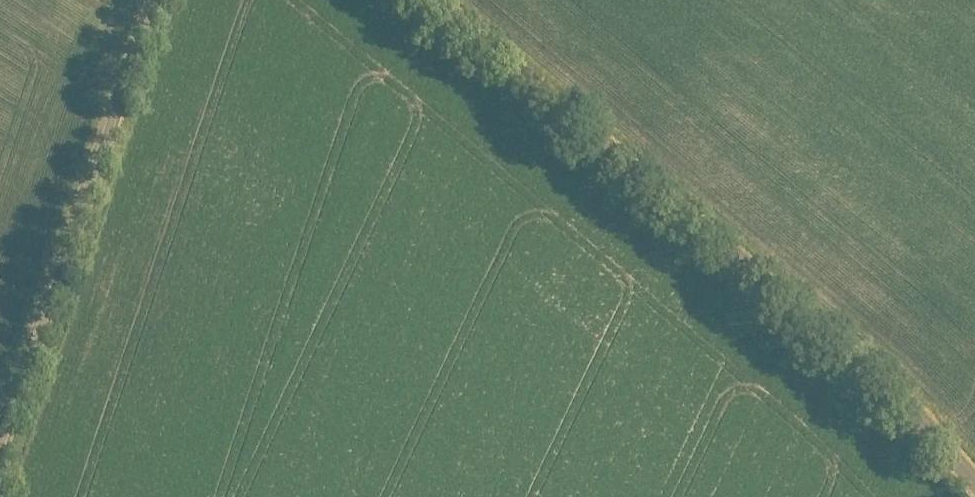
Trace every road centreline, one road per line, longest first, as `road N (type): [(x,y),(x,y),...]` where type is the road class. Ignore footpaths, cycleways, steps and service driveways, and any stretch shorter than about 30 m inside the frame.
road 1 (unclassified): [(974,486),(823,332),(426,0)]
road 2 (unclassified): [(0,448),(154,0)]

